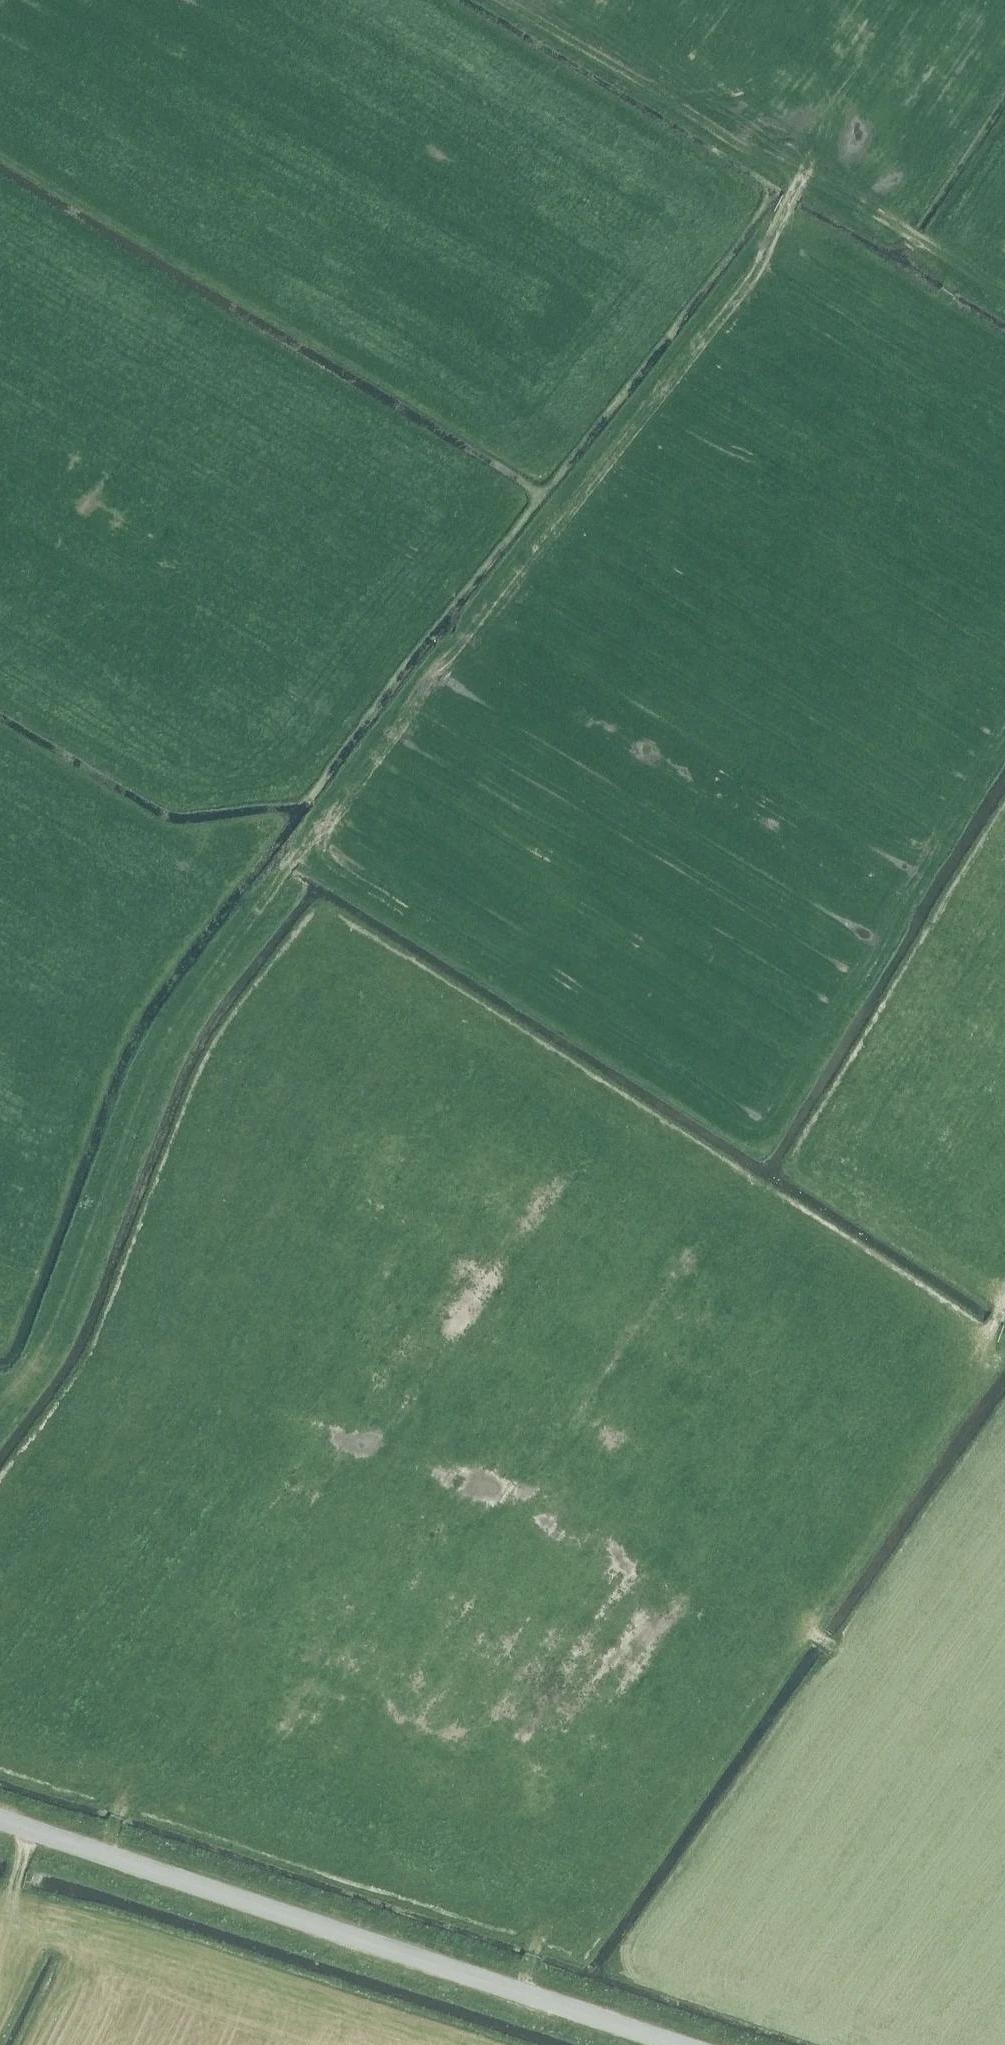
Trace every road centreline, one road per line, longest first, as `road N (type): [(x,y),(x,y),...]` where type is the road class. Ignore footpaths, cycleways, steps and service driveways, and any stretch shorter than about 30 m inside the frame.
road 1 (unclassified): [(661,2044),(0,1825)]

